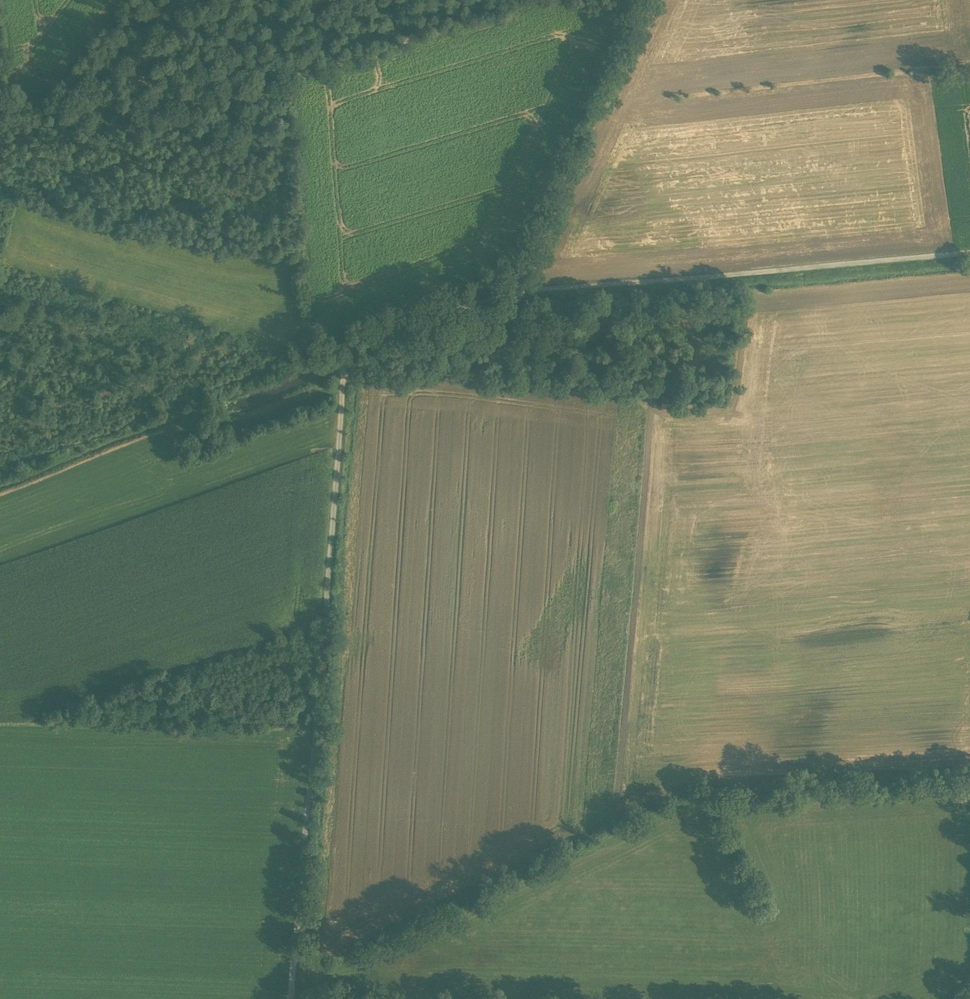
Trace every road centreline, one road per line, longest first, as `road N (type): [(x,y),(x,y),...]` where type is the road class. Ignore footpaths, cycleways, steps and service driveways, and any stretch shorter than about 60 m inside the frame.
road 1 (track): [(296,998),(344,379),(354,349)]
road 2 (track): [(354,349),(498,289),(969,250)]
road 3 (track): [(270,0),(288,99),(280,251)]

